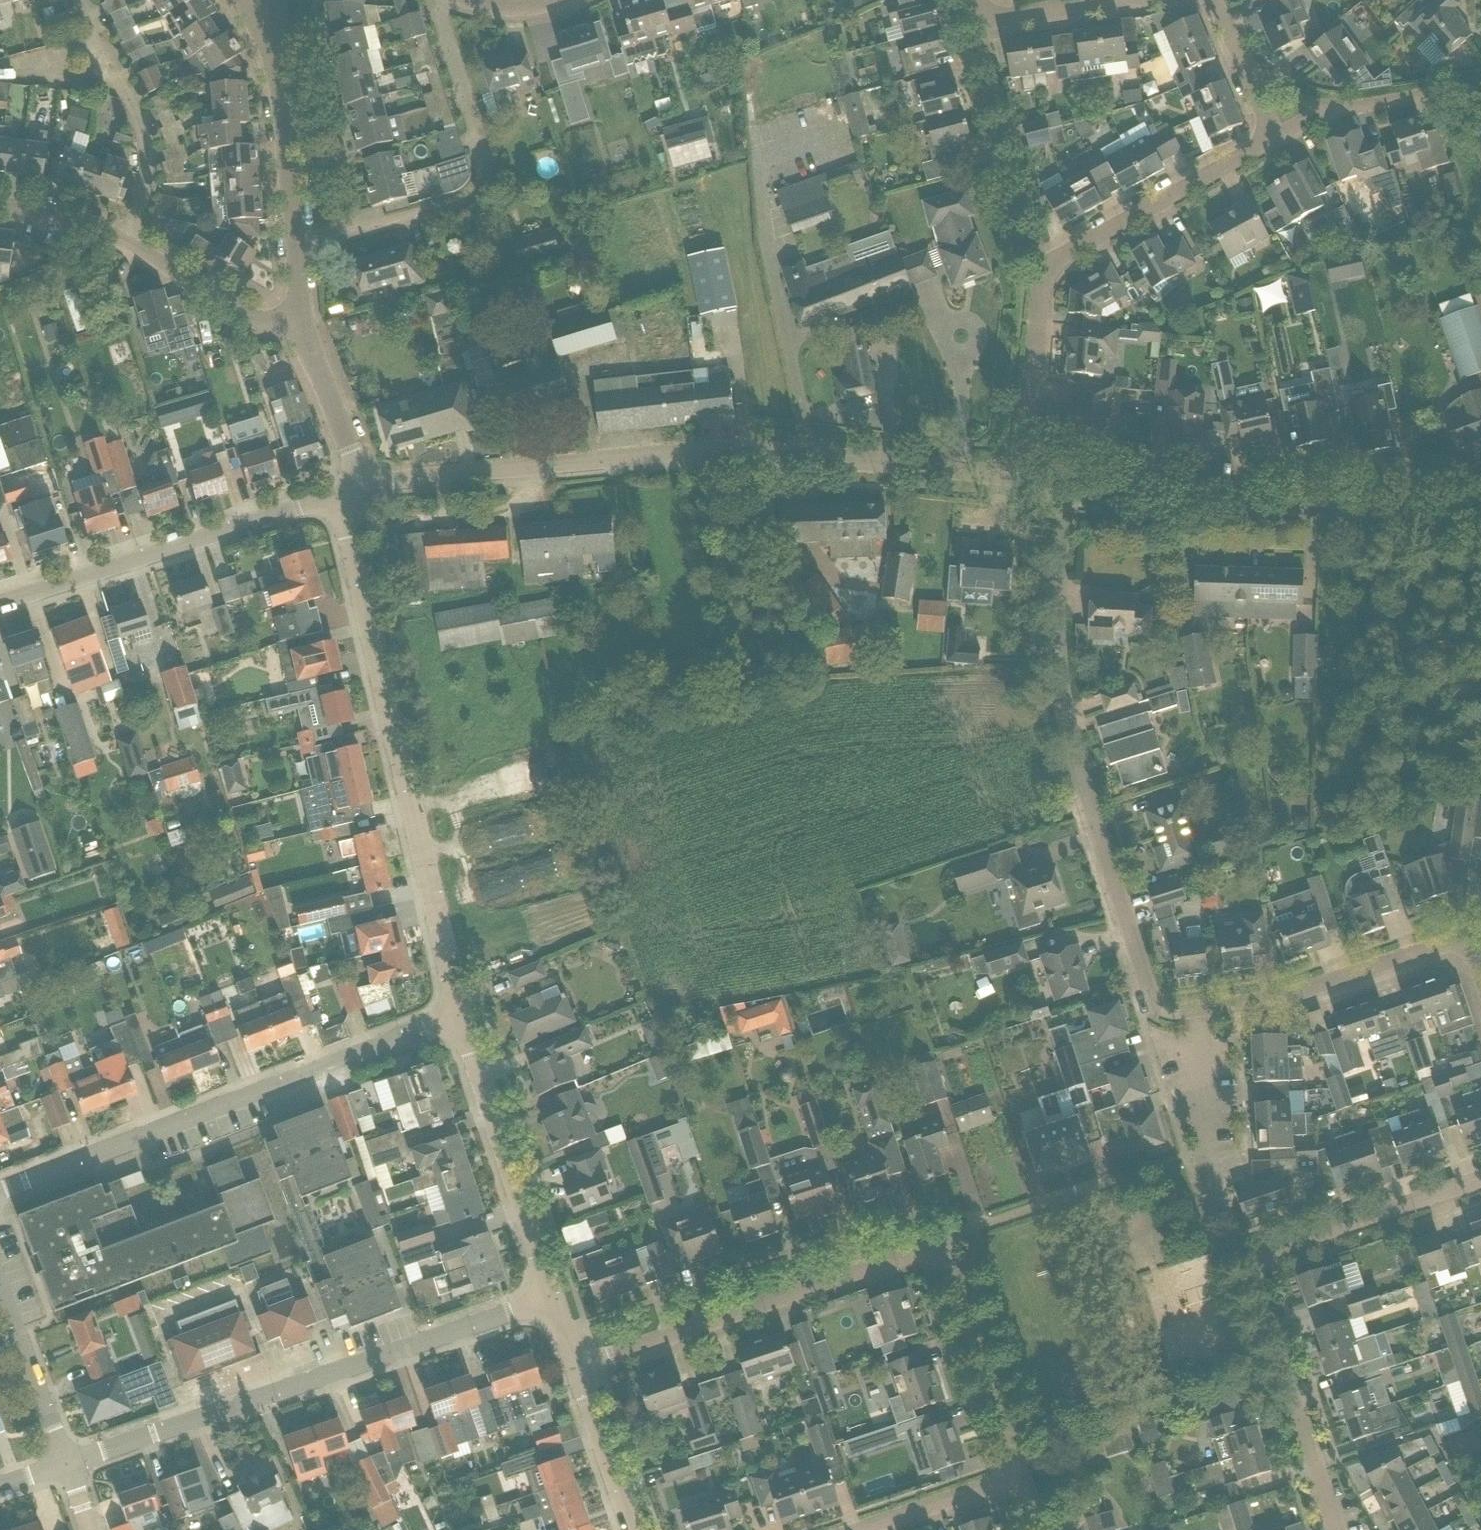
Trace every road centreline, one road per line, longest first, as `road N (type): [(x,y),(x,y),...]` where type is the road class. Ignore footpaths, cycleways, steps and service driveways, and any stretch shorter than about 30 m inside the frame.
road 1 (unclassified): [(457,1017),(336,494)]
road 2 (residential): [(1337,1529),(1260,1303),(1259,1270),(1279,1248),(1480,1180)]
road 3 (residential): [(67,1463),(552,1294)]
road 4 (residential): [(0,1191),(457,1017)]
road 5 (unclassified): [(1066,485),(1323,511),(1480,515)]
road 6 (residential): [(577,1371),(921,1252),(943,1255)]
road 7 (unclassified): [(362,483),(735,453)]
road 8 (unclassified): [(0,603),(336,494)]
road 9 (residential): [(1194,1011),(1169,1013),(1149,999),(1073,770),(1064,716)]
road 10 (tertiary): [(803,777),(735,453)]
road 11 (residential): [(299,316),(244,316),(125,242),(70,219),(0,205)]
road 12 (residential): [(1480,988),(1464,950),(1440,948),(1270,1001),(1194,1011)]
road 13 (residential): [(299,316),(274,90),(274,19)]
road 14 (unclassified): [(552,1294),(457,1017)]
road 15 (unclassified): [(735,453),(1020,480)]
road 16 (tertiary): [(803,777),(801,903),(658,940)]
road 17 (residential): [(1041,271),(1277,138)]
road 18 (tertiary): [(1064,716),(803,777)]
road 19 (residential): [(1041,271),(981,22)]
road 20 (residential): [(1023,1477),(943,1255)]
road 21 (residential): [(1064,716),(1057,617),(1066,485)]
road 22 (residential): [(1020,480),(1041,271)]
road 23 (residential): [(67,1463),(0,1292)]
road 24 (residential): [(362,483),(299,316)]
road 25 (residential): [(863,1529),(1023,1477)]
road 26 (unclassified): [(634,1529),(577,1371)]
road 27 (residential): [(1334,107),(1480,83)]
road 28 (residential): [(1194,1011),(1215,1154)]
road 29 (residential): [(981,22),(1108,0)]

